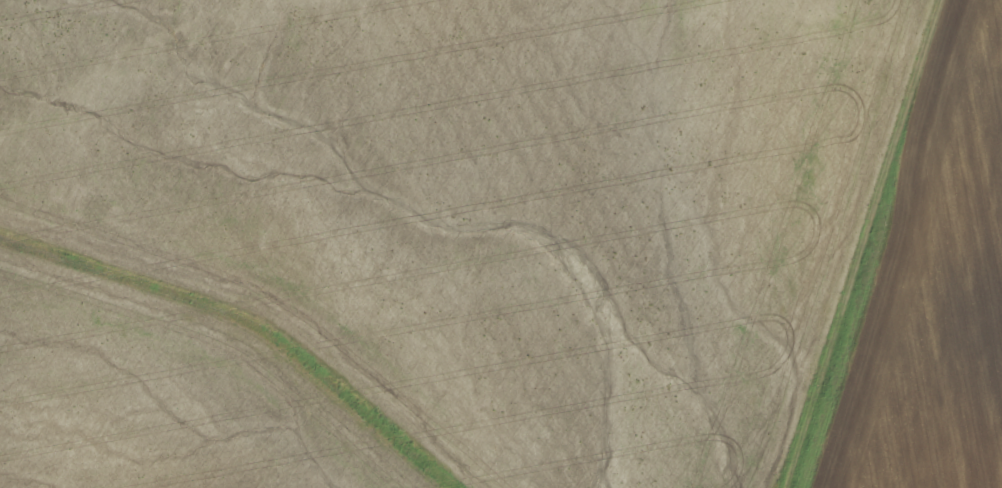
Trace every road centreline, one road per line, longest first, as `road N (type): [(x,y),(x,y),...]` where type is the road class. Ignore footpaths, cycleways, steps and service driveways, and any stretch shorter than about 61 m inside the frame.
road 1 (track): [(945,0),(779,487)]

